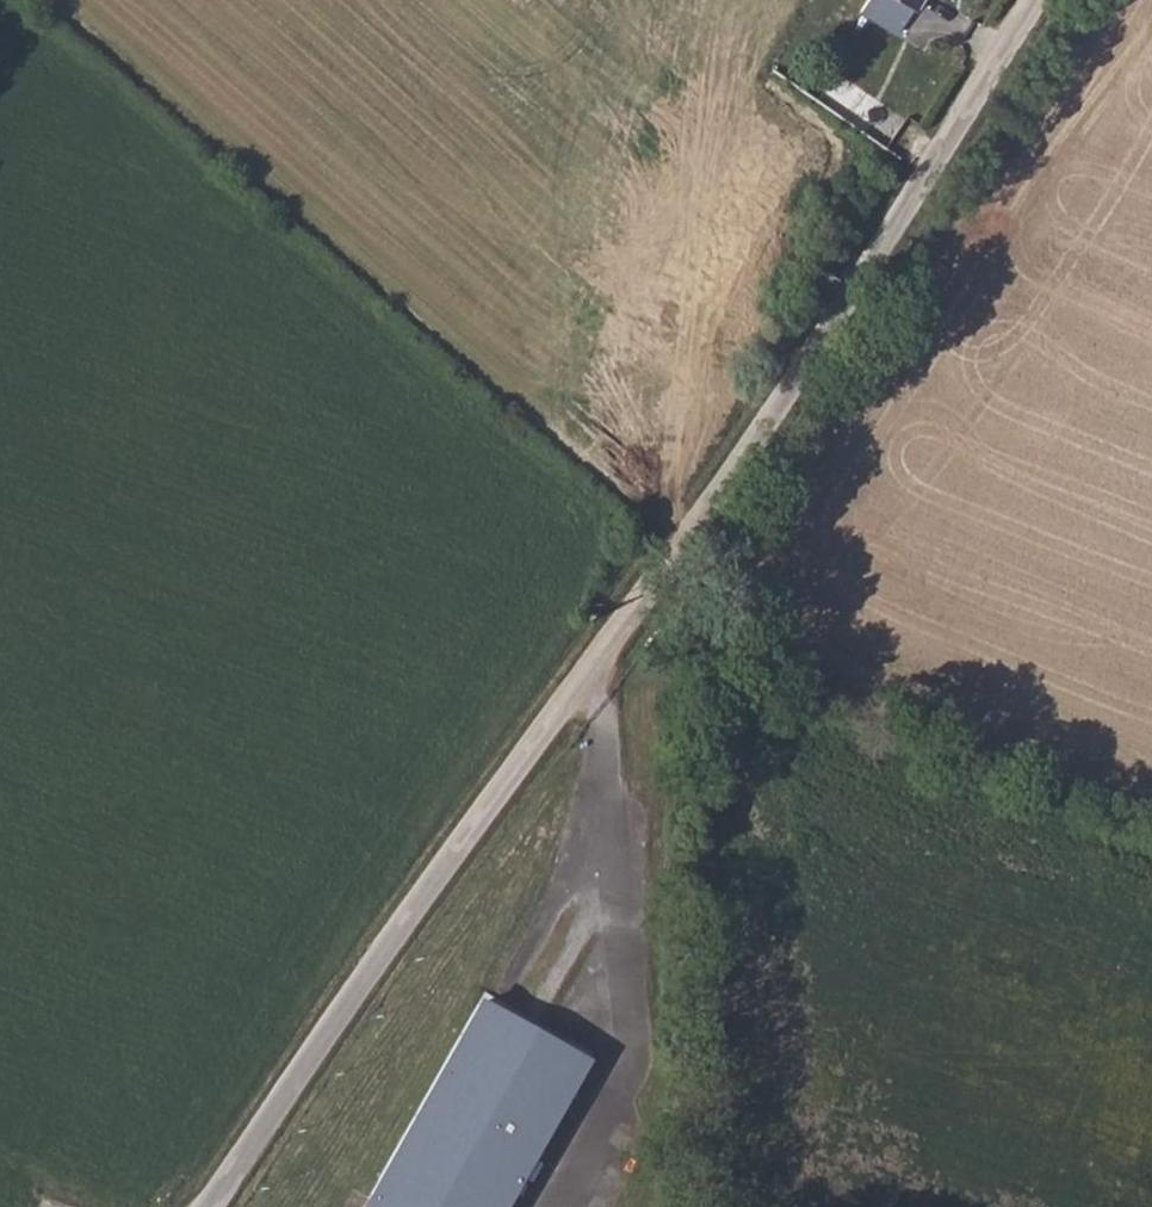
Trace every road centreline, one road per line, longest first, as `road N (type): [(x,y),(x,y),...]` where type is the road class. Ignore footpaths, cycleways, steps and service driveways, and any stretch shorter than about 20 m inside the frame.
road 1 (unclassified): [(211,1206),(365,975),(830,329),(1034,0)]

